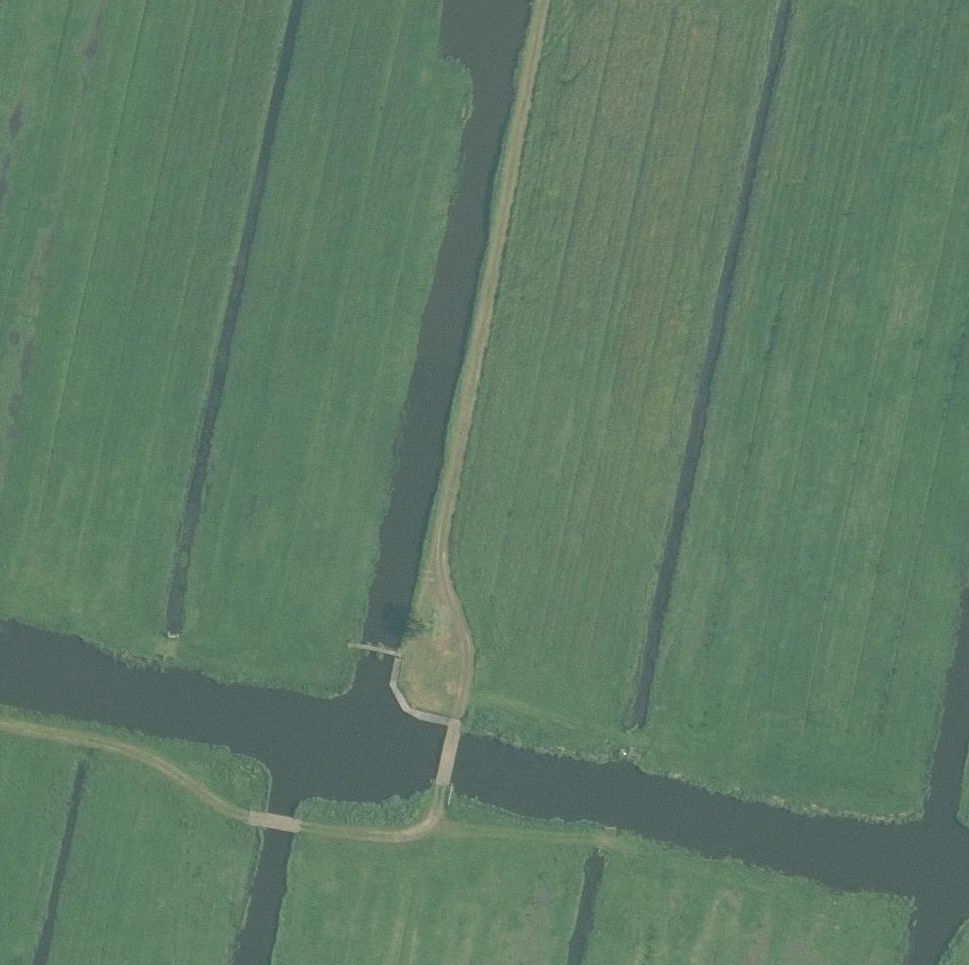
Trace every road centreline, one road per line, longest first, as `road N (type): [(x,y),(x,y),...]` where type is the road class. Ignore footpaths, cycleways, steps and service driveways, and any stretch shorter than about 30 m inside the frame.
road 1 (track): [(0,720),(147,756),(248,818),(305,827),(409,833),(444,786)]
road 2 (track): [(459,682),(659,745)]

